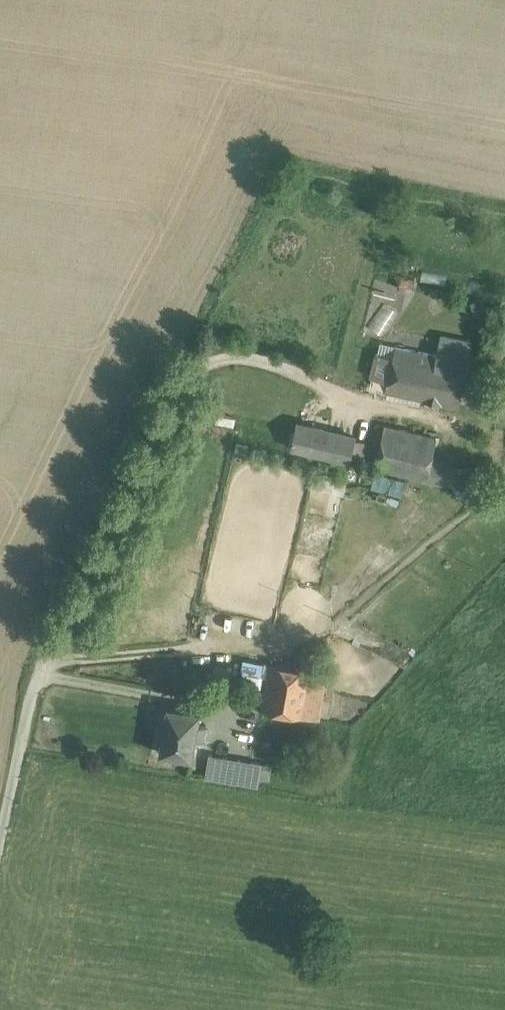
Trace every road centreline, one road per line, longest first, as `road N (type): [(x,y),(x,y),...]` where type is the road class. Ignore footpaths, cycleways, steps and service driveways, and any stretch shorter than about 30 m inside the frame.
road 1 (unclassified): [(0,845),(41,661),(203,343)]

